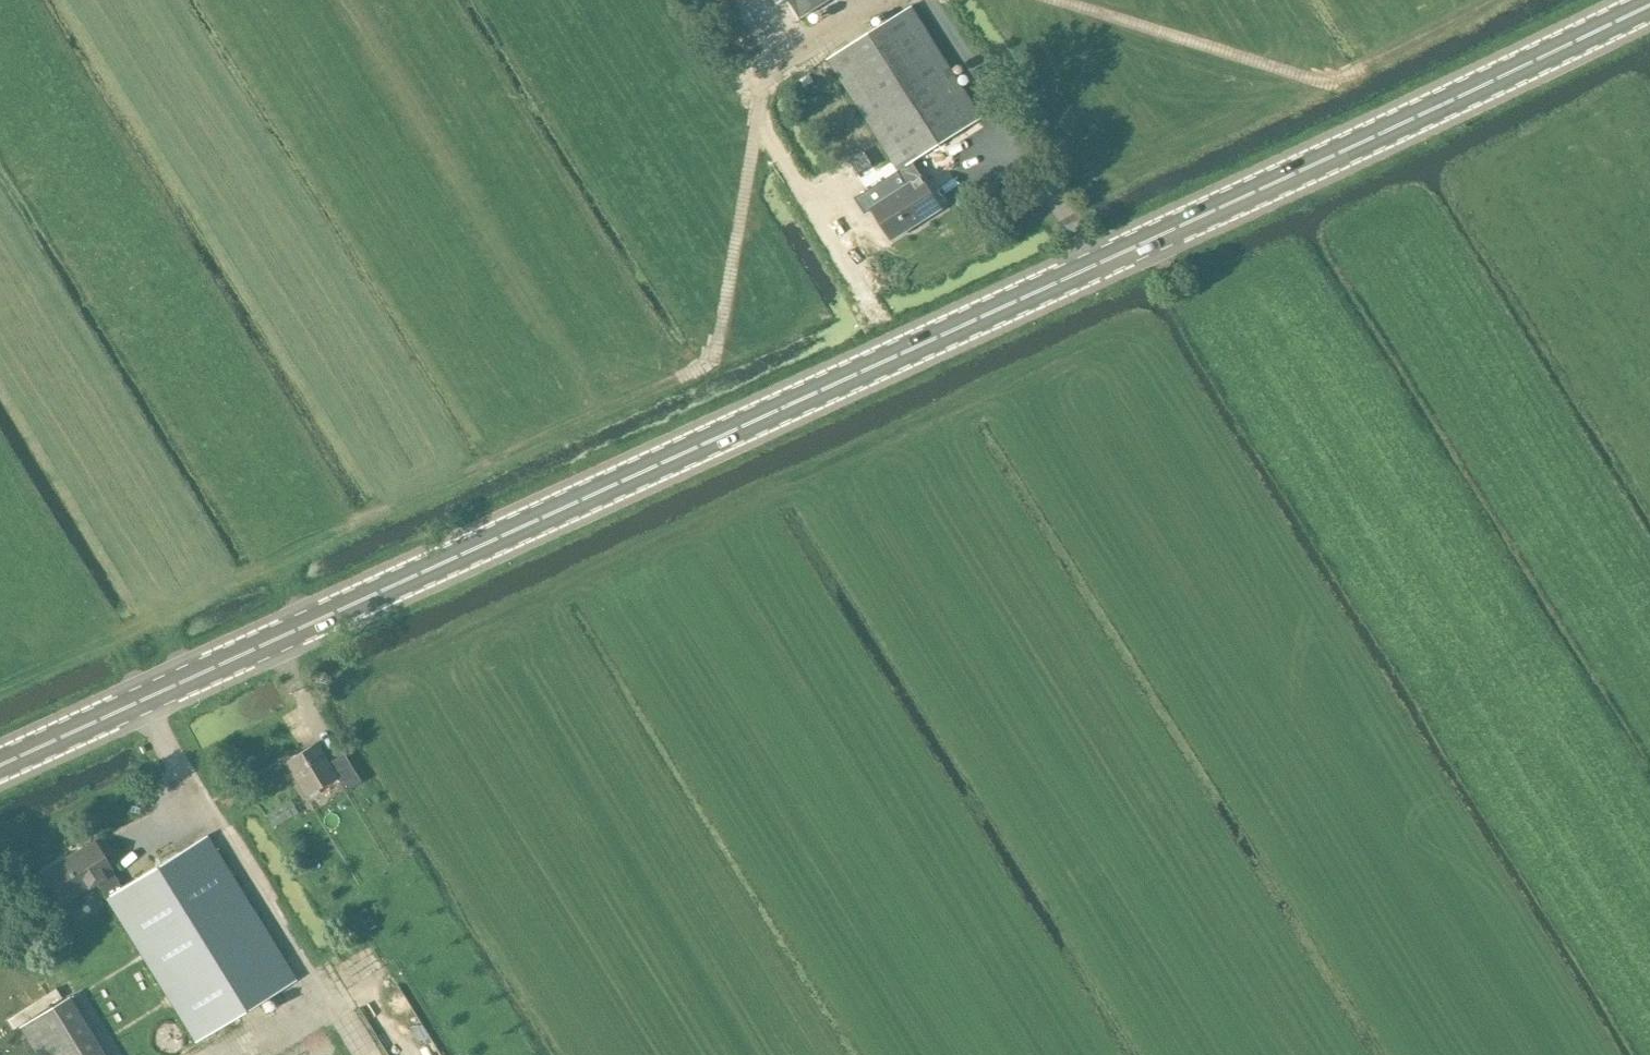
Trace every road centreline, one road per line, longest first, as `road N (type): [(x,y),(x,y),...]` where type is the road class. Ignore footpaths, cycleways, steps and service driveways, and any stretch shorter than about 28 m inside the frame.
road 1 (secondary): [(0,768),(1092,271),(1649,5)]
road 2 (track): [(783,45),(760,65),(748,109),(853,272),(846,297),(685,378),(577,365),(346,0)]
road 3 (track): [(326,999),(396,938),(375,815),(380,681),(974,397)]

